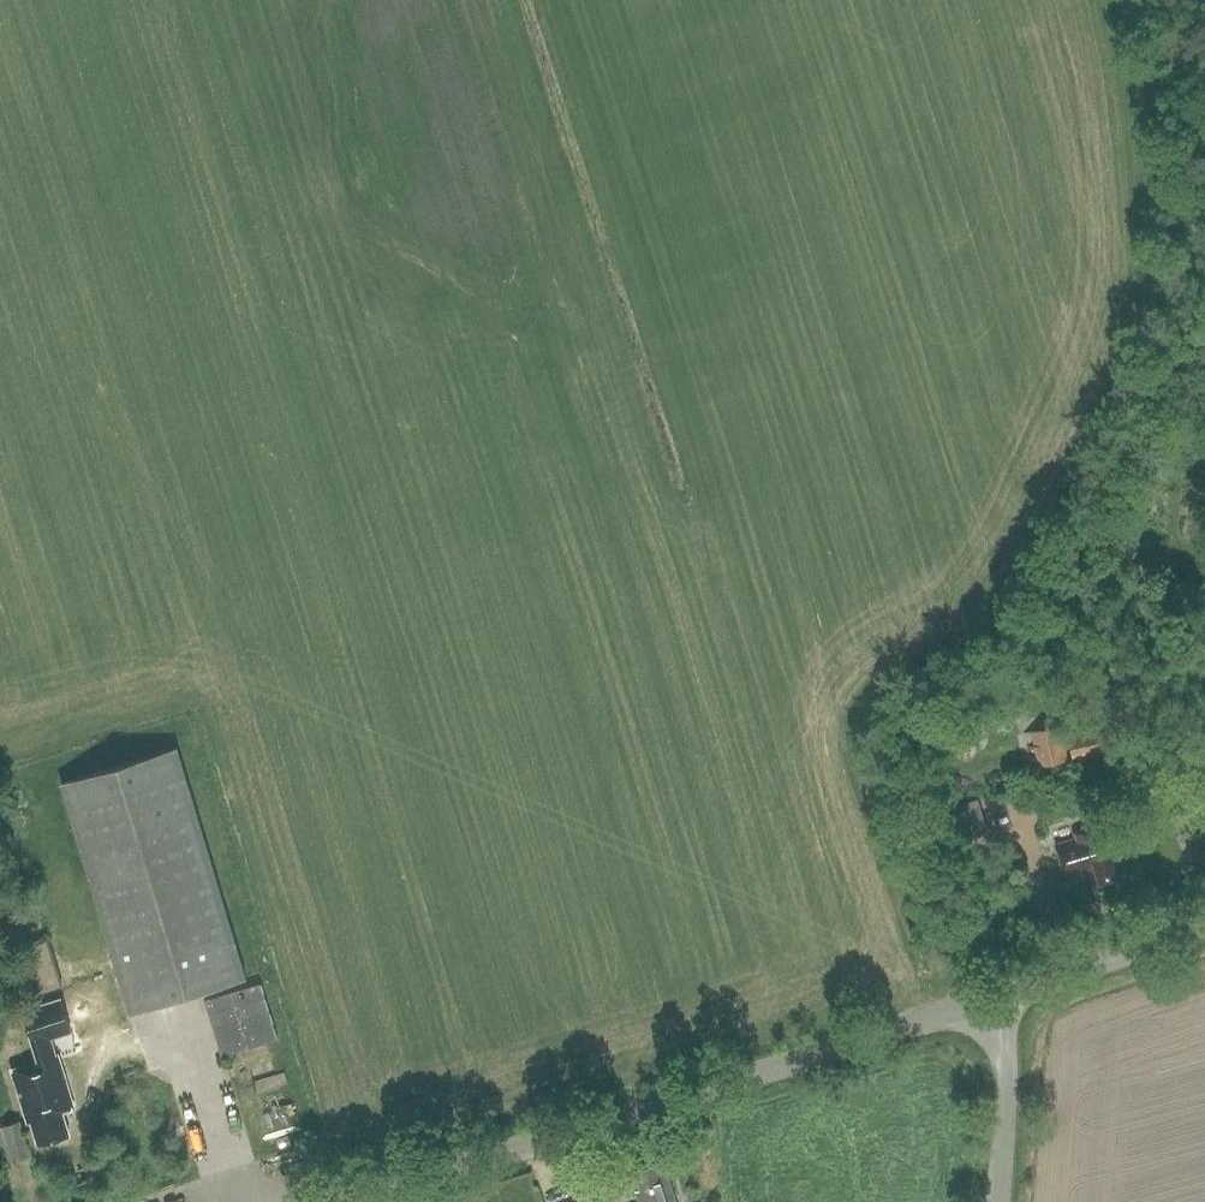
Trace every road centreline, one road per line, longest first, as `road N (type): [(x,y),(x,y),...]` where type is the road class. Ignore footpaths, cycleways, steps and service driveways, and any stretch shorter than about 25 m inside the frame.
road 1 (track): [(939,1000),(883,780),(891,736),(1027,635),(1098,483),(1204,179)]
road 2 (tertiary): [(1025,971),(329,1201)]
road 3 (unclassified): [(1008,1201),(1025,971)]
road 4 (tertiary): [(1025,971),(1204,911)]

